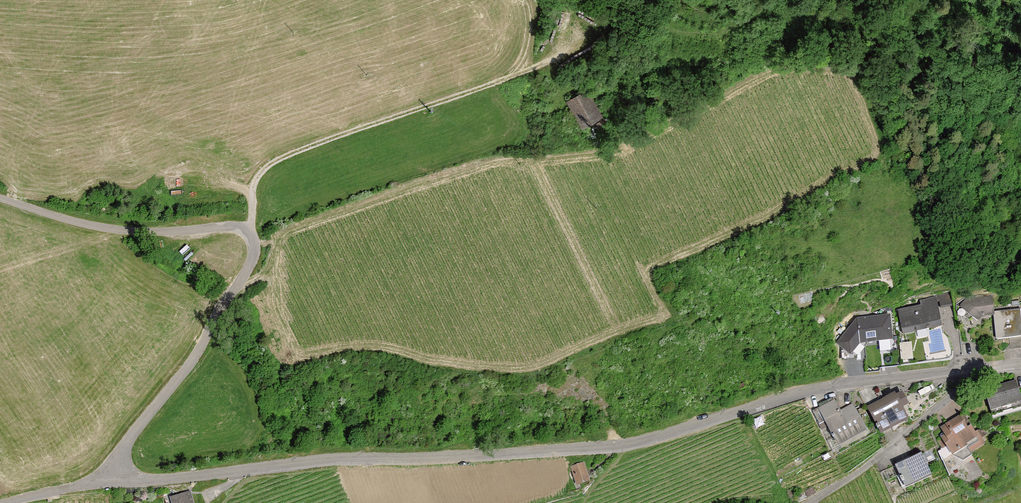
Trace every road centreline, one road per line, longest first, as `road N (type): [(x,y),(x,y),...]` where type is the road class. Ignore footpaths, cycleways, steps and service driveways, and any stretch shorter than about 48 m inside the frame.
road 1 (unclassified): [(1020,365),(801,393),(618,448),(329,459),(114,482)]
road 2 (unclassified): [(114,482),(124,447),(199,352),(247,273),(255,256),(250,234),(232,225),(102,228),(0,198)]
road 3 (track): [(569,45),(529,72),(262,167),(252,185),(250,234)]

